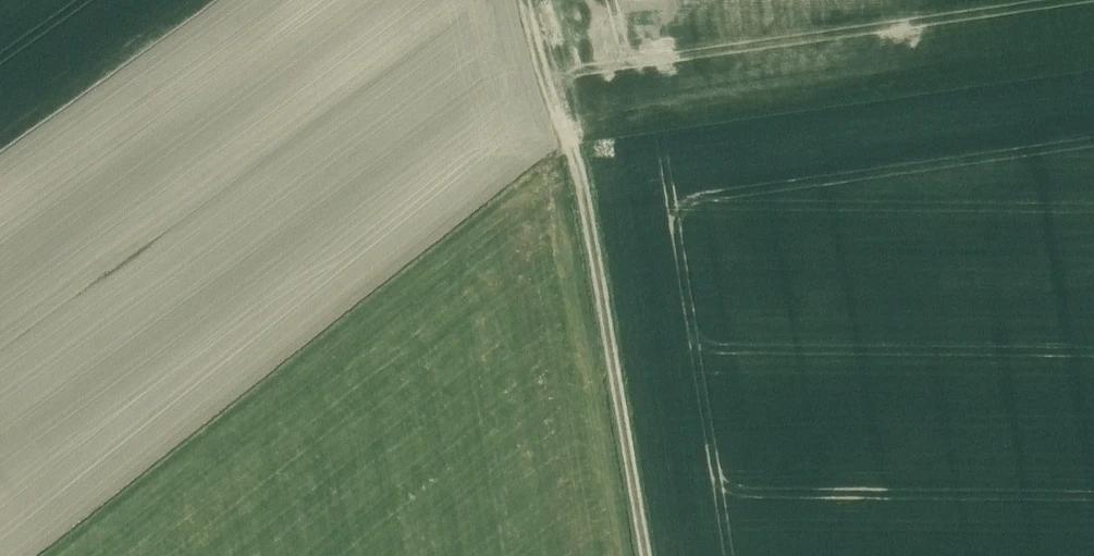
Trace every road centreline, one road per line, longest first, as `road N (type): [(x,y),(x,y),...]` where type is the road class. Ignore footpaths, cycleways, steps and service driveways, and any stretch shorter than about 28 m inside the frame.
road 1 (track): [(531,0),(573,139),(647,555)]

